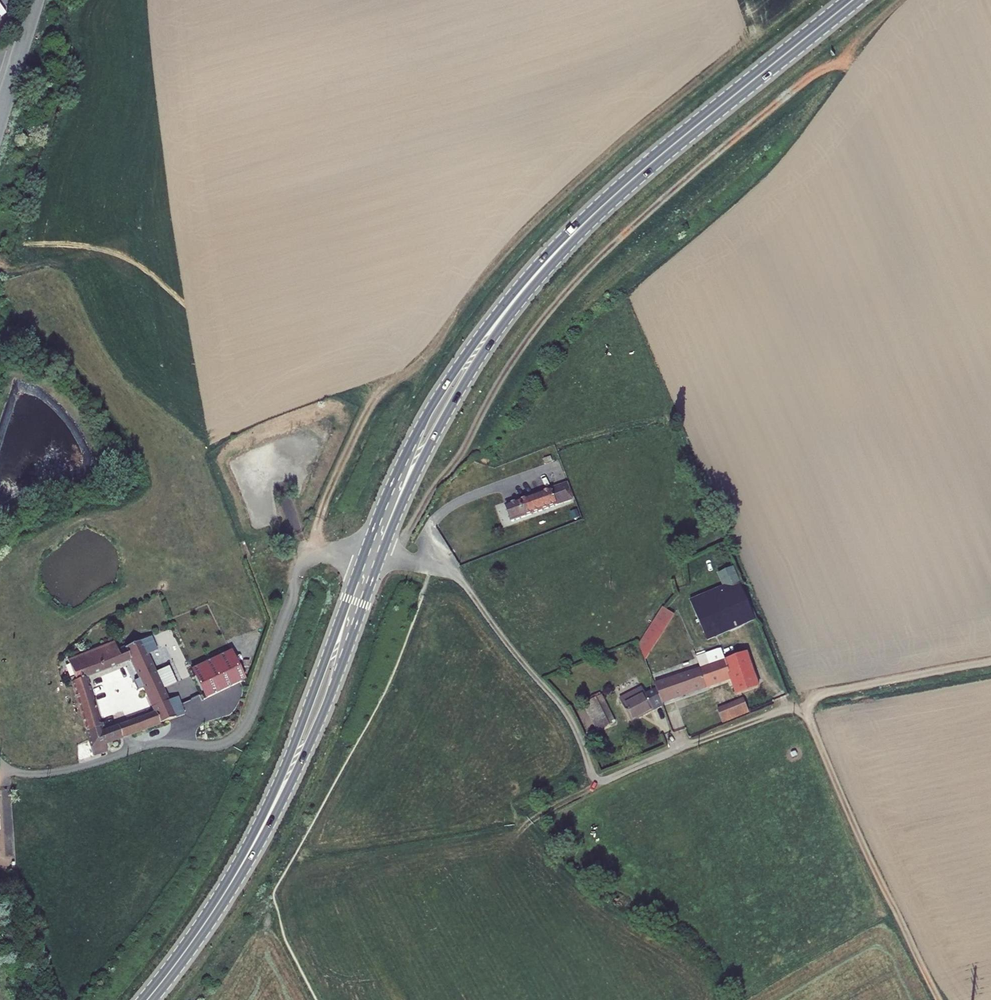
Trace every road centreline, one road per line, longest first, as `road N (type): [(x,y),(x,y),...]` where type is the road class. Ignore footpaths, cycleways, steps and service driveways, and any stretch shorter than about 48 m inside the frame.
road 1 (track): [(939,999),(804,710),(600,781),(564,710),(462,582),(431,565)]
road 2 (unclassified): [(363,555),(325,555),(304,566),(249,719),(230,741),(155,744),(42,774),(0,761)]
road 3 (secondary): [(612,197),(558,241),(442,388),(363,555)]
road 4 (secondary): [(381,557),(466,379),(549,262),(612,197)]
road 5 (secondary): [(232,882),(301,761),(381,557)]
road 6 (secondary): [(363,555),(285,765),(232,882)]
road 7 (secondary): [(612,197),(852,0)]
road 8 (track): [(804,710),(835,692),(990,662)]
road 9 (secondary): [(147,999),(232,882)]
road 10 (unclassified): [(37,0),(0,119)]

